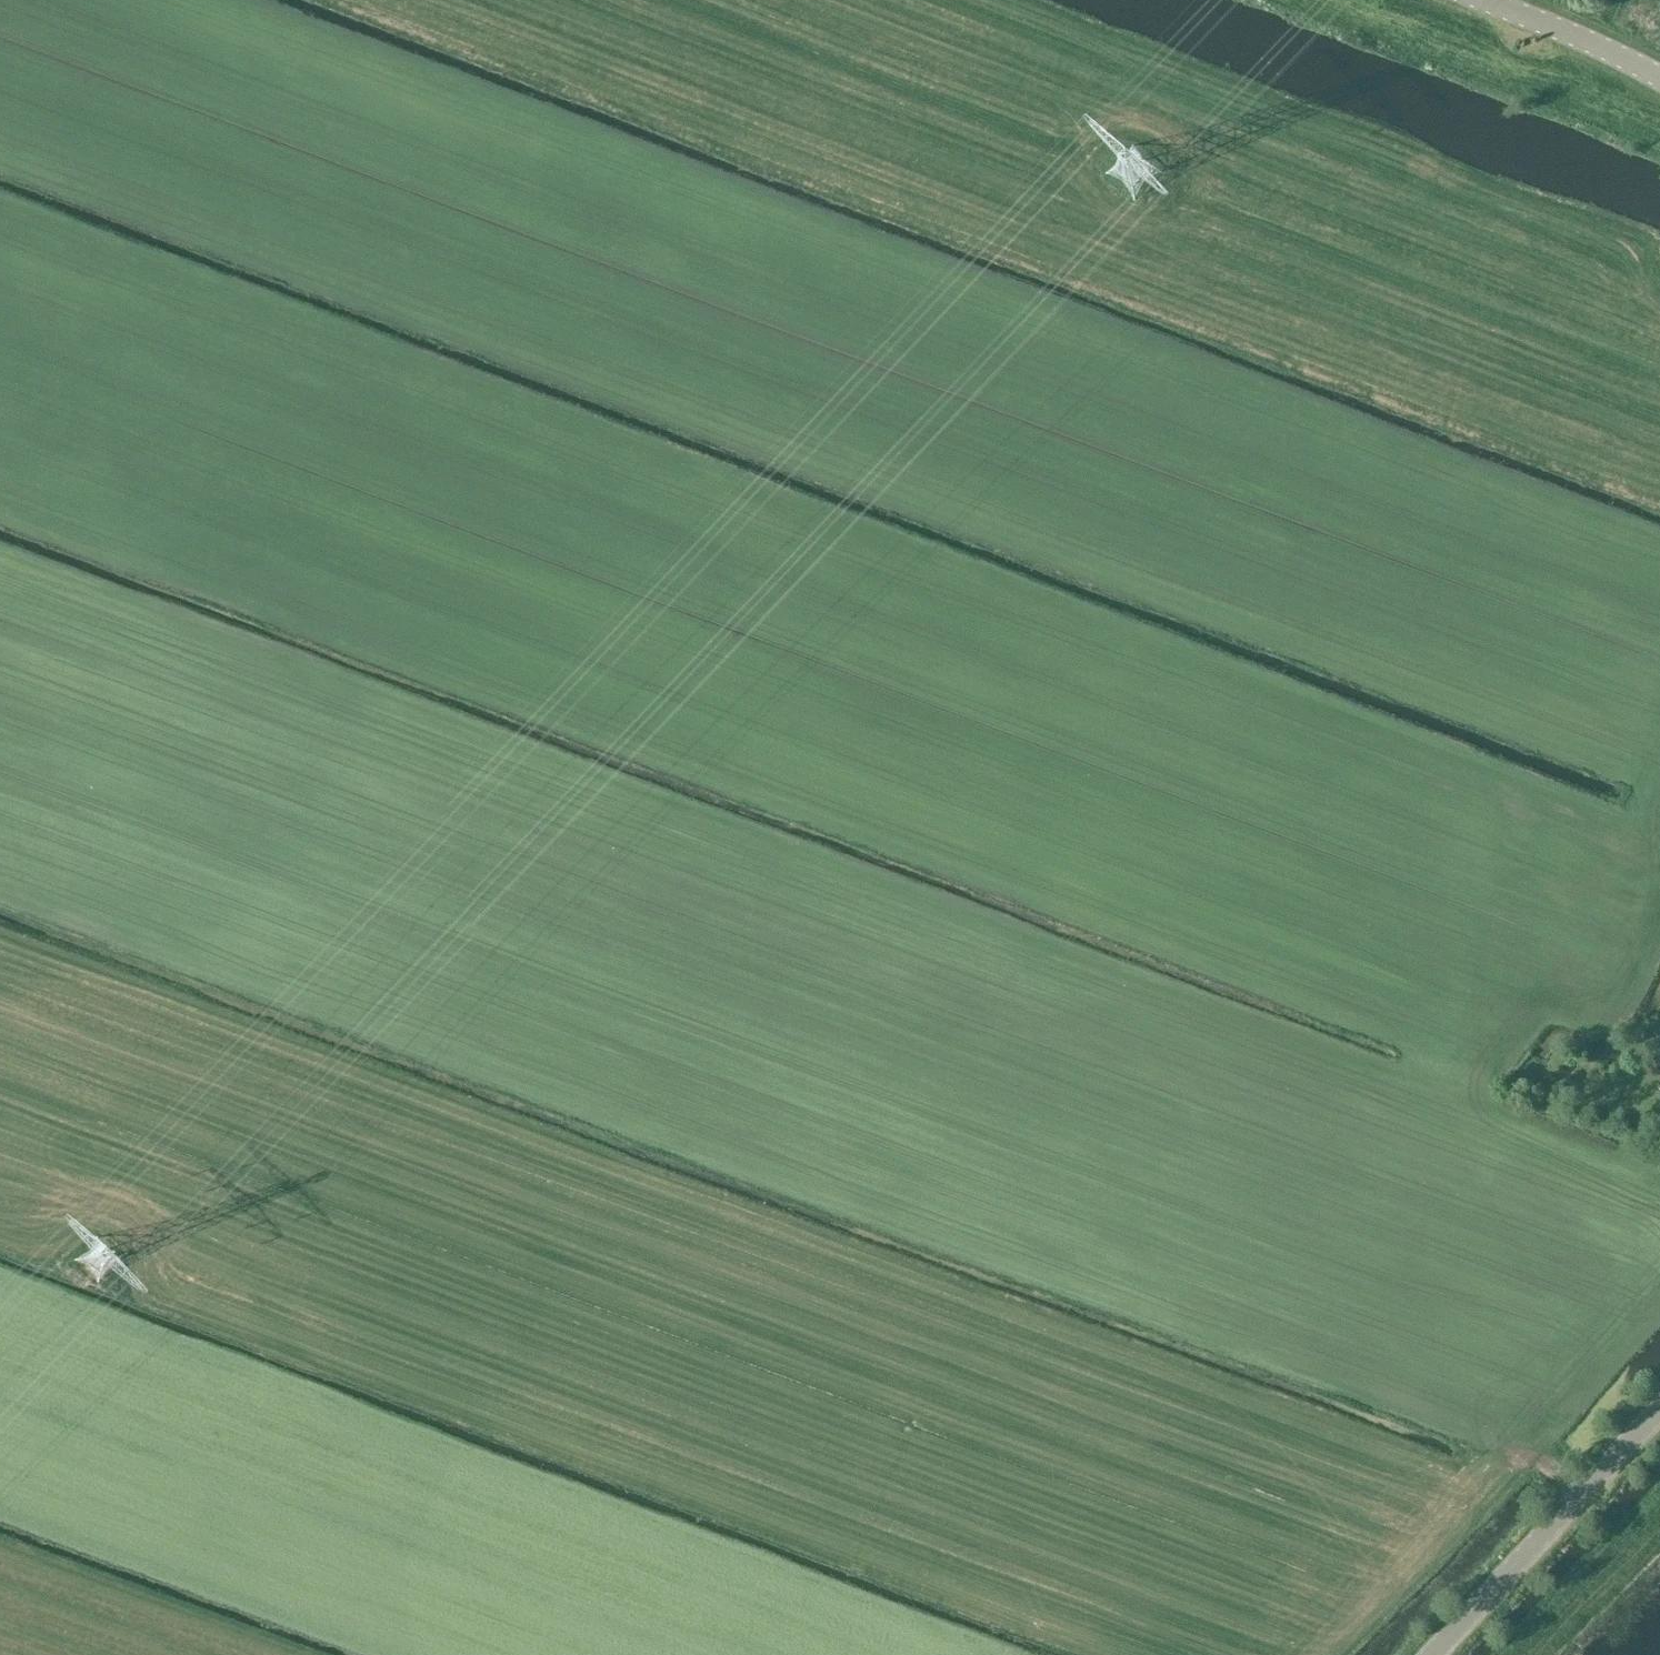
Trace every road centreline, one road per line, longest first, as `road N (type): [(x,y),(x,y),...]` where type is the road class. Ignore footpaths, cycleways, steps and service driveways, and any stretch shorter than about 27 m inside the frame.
road 1 (tertiary): [(1434,1654),(1659,1410)]
road 2 (tertiary): [(1659,77),(1490,0)]

